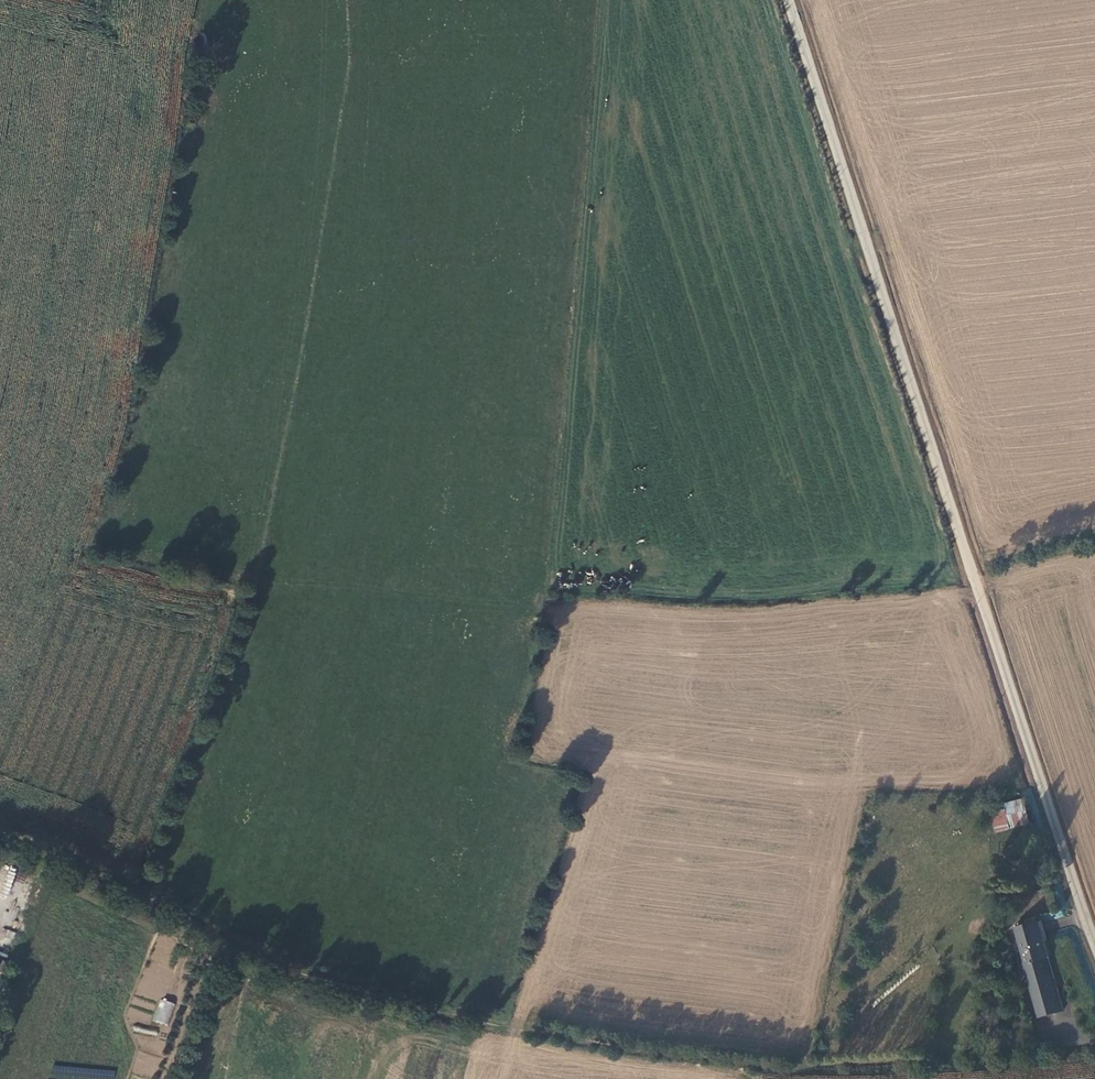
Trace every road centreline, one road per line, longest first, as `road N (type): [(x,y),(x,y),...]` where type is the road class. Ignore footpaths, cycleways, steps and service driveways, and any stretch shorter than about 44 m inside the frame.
road 1 (tertiary): [(1094,949),(788,0)]

